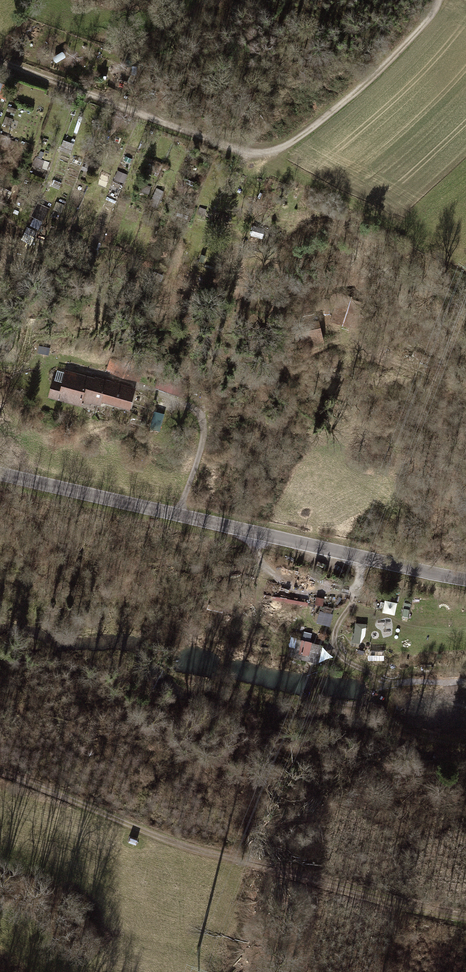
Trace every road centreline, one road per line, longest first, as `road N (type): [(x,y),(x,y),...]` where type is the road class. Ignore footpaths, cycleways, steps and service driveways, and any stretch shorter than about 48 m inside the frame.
road 1 (track): [(0,59),(247,151),(276,152),(434,18),(443,0)]
road 2 (track): [(465,918),(144,831),(0,770)]
road 3 (tertiary): [(0,473),(465,579)]
road 4 (track): [(355,586),(338,626),(338,655),(383,684),(441,684)]

